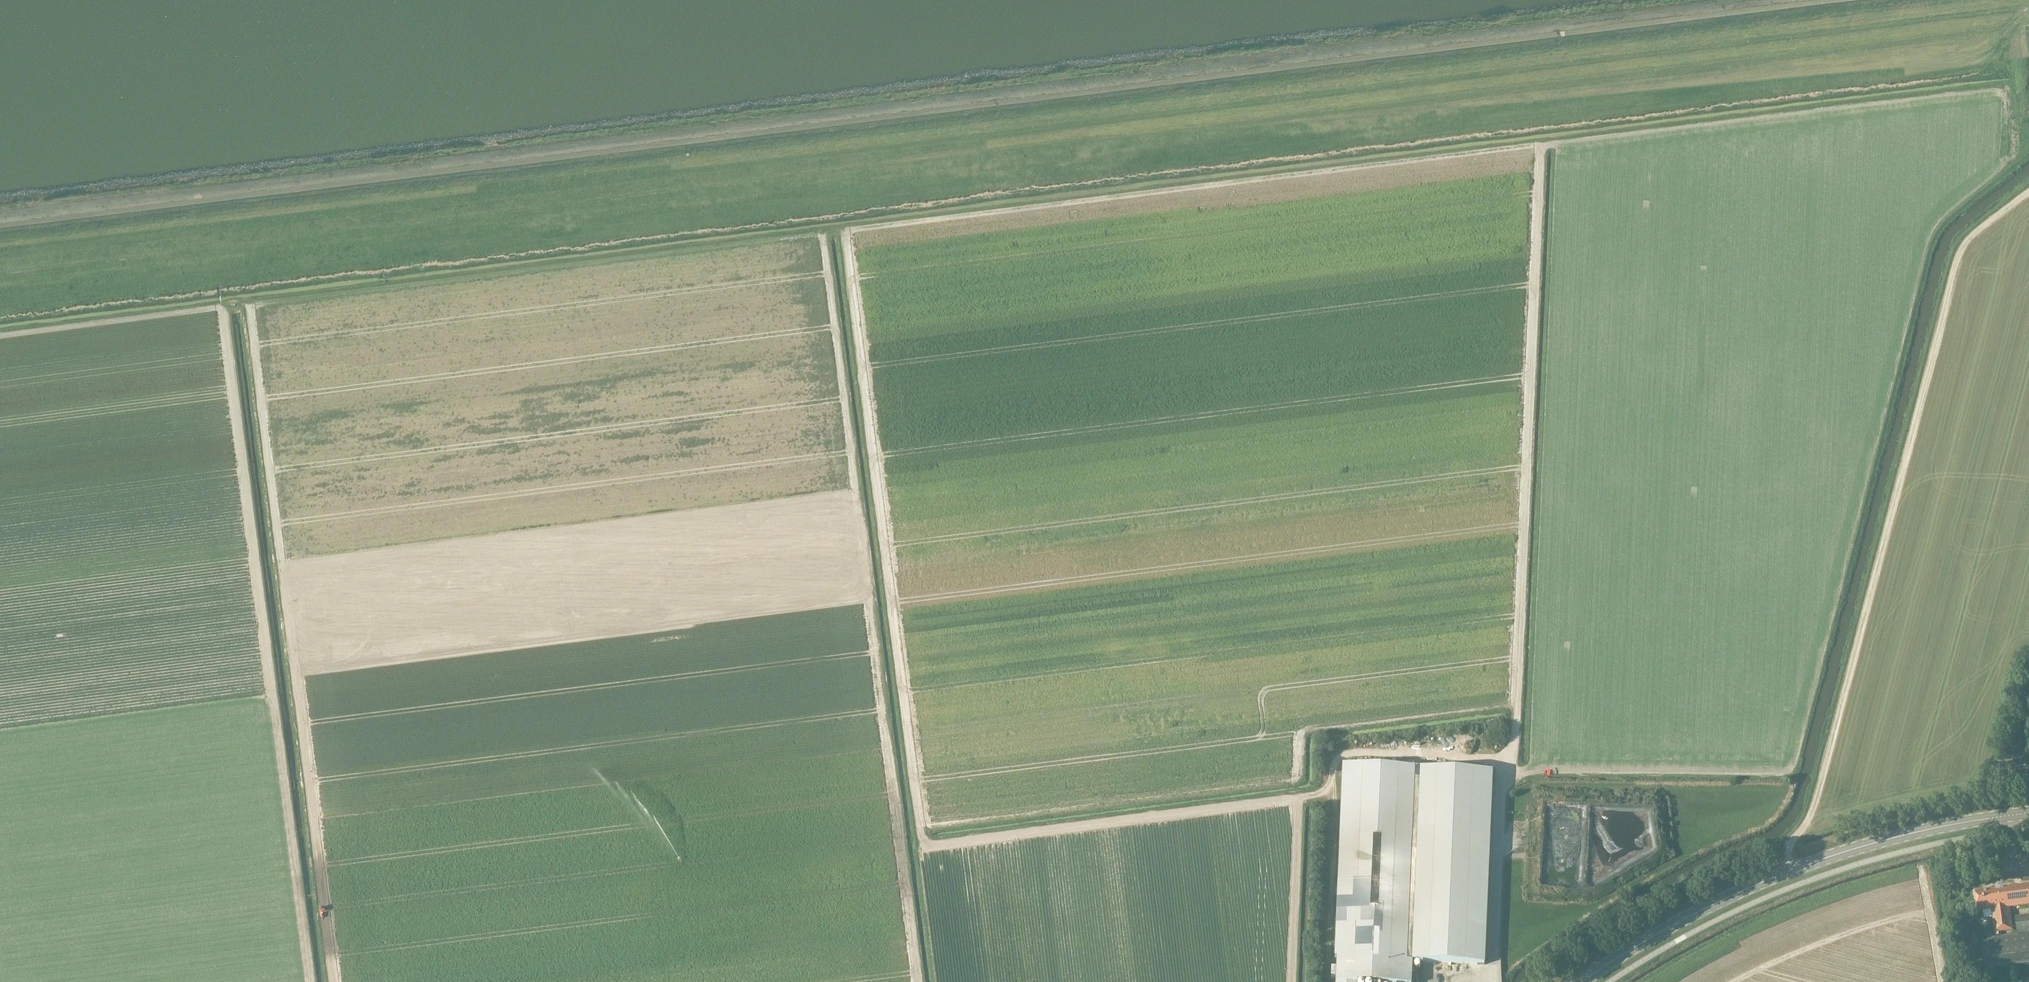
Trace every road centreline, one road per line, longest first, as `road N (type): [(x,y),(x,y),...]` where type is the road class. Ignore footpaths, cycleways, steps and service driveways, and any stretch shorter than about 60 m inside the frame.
road 1 (unclassified): [(0,226),(1836,0)]
road 2 (track): [(1791,870),(1788,852),(1810,810),(1955,261),(1971,237),(2028,193)]
road 3 (secondary): [(1581,981),(1687,917),(1791,870),(1906,834),(2028,813)]

